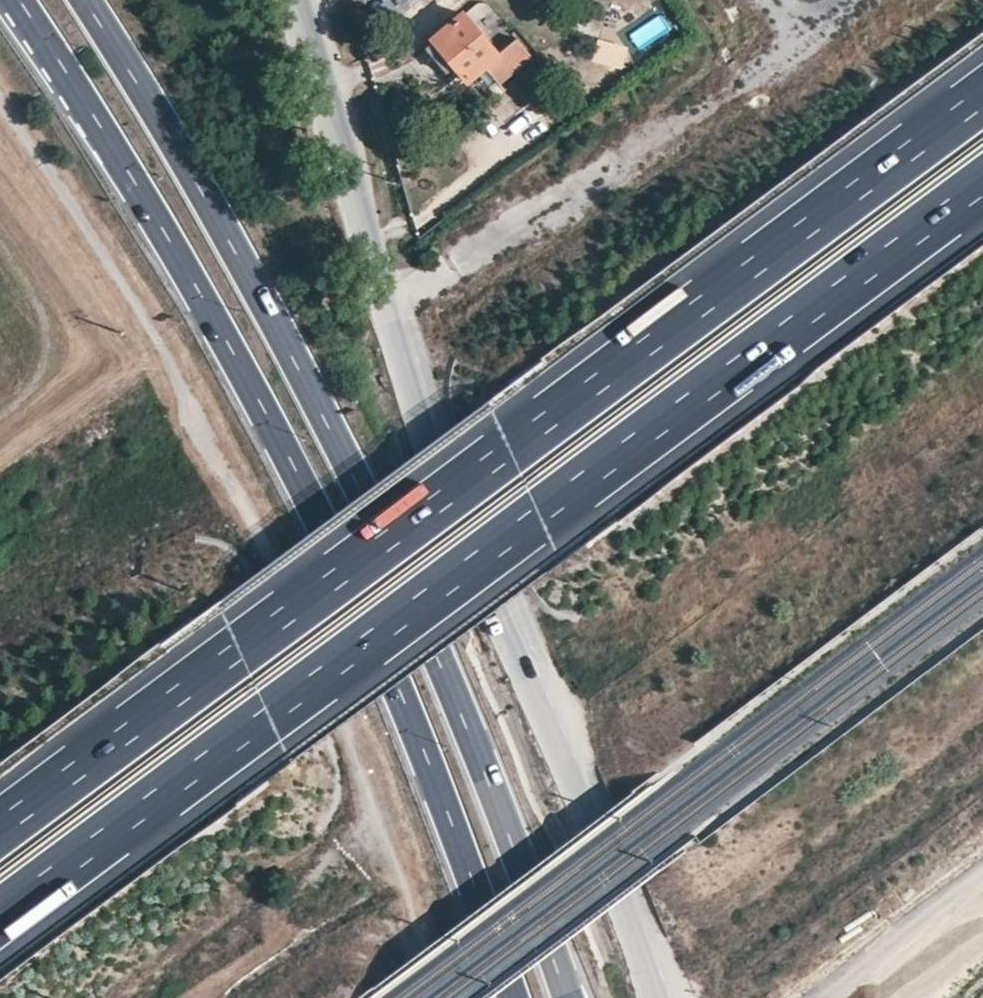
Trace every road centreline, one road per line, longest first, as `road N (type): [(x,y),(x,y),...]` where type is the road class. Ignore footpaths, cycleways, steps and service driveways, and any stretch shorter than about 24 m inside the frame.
road 1 (motorway): [(0,918),(982,185)]
road 2 (motorway): [(982,97),(0,829)]
road 3 (primary): [(18,0),(149,208),(356,588),(511,997)]
road 4 (primary): [(568,997),(395,552),(286,344),(85,0)]
road 5 (unclassified): [(293,0),(392,340),(453,513),(613,882),(651,997)]
road 6 (track): [(436,997),(300,629),(214,447),(145,318),(0,106)]

